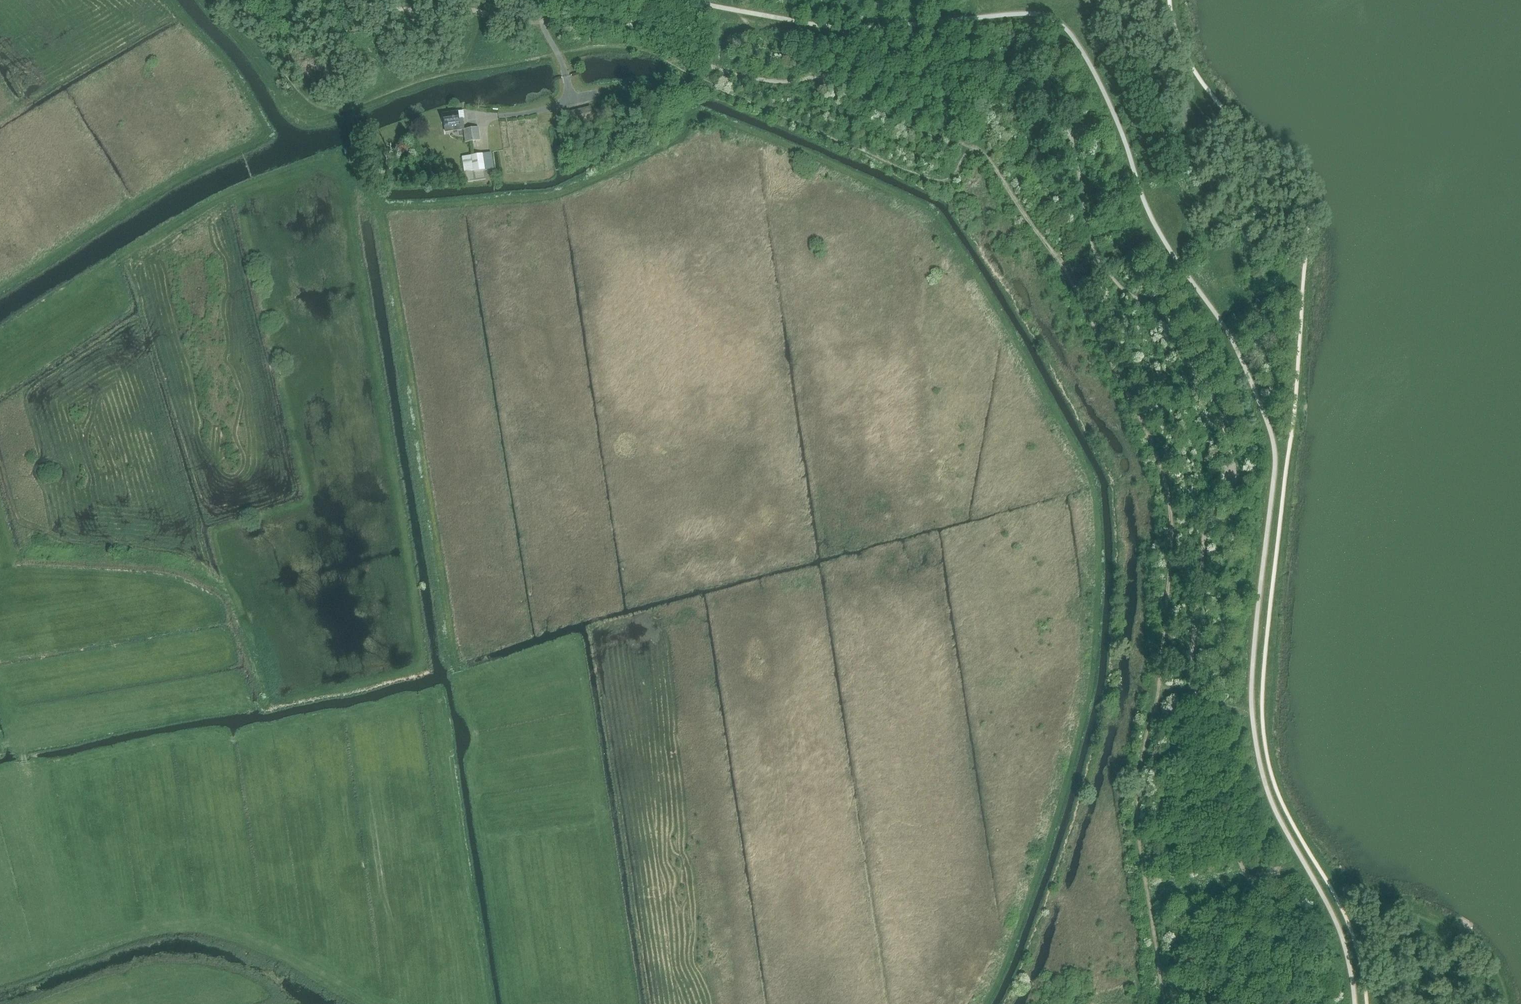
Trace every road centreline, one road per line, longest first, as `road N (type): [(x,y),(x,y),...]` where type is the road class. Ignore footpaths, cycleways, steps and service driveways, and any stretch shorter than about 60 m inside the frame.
road 1 (track): [(599,94),(646,89),(930,212),(1017,342),(1087,471),(1097,527),(1093,654),(1061,804),(985,1003)]

